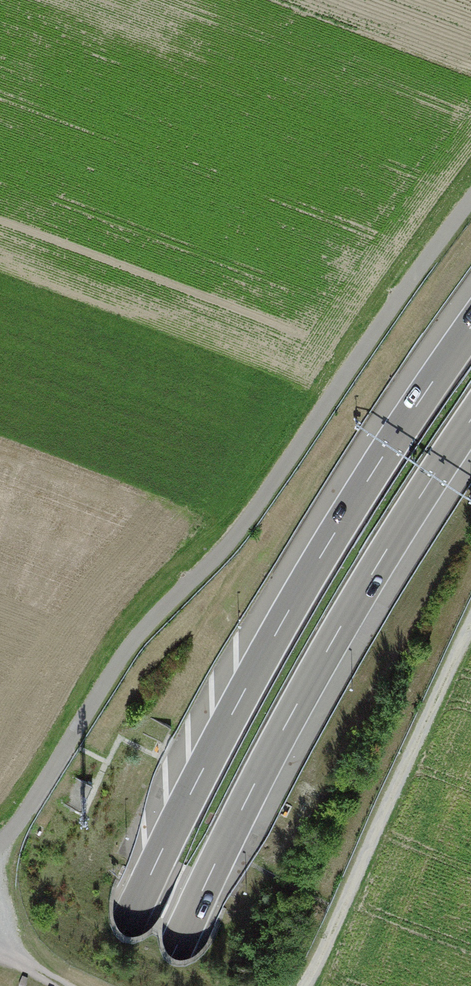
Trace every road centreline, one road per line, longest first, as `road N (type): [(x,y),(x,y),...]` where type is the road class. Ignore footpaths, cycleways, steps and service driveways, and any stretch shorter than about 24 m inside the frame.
road 1 (track): [(0,842),(123,657),(243,526),(470,199)]
road 2 (motorway): [(470,326),(284,618),(163,848),(101,985)]
road 3 (motorway): [(160,985),(287,724),(470,421)]
road 4 (track): [(470,629),(301,985)]

